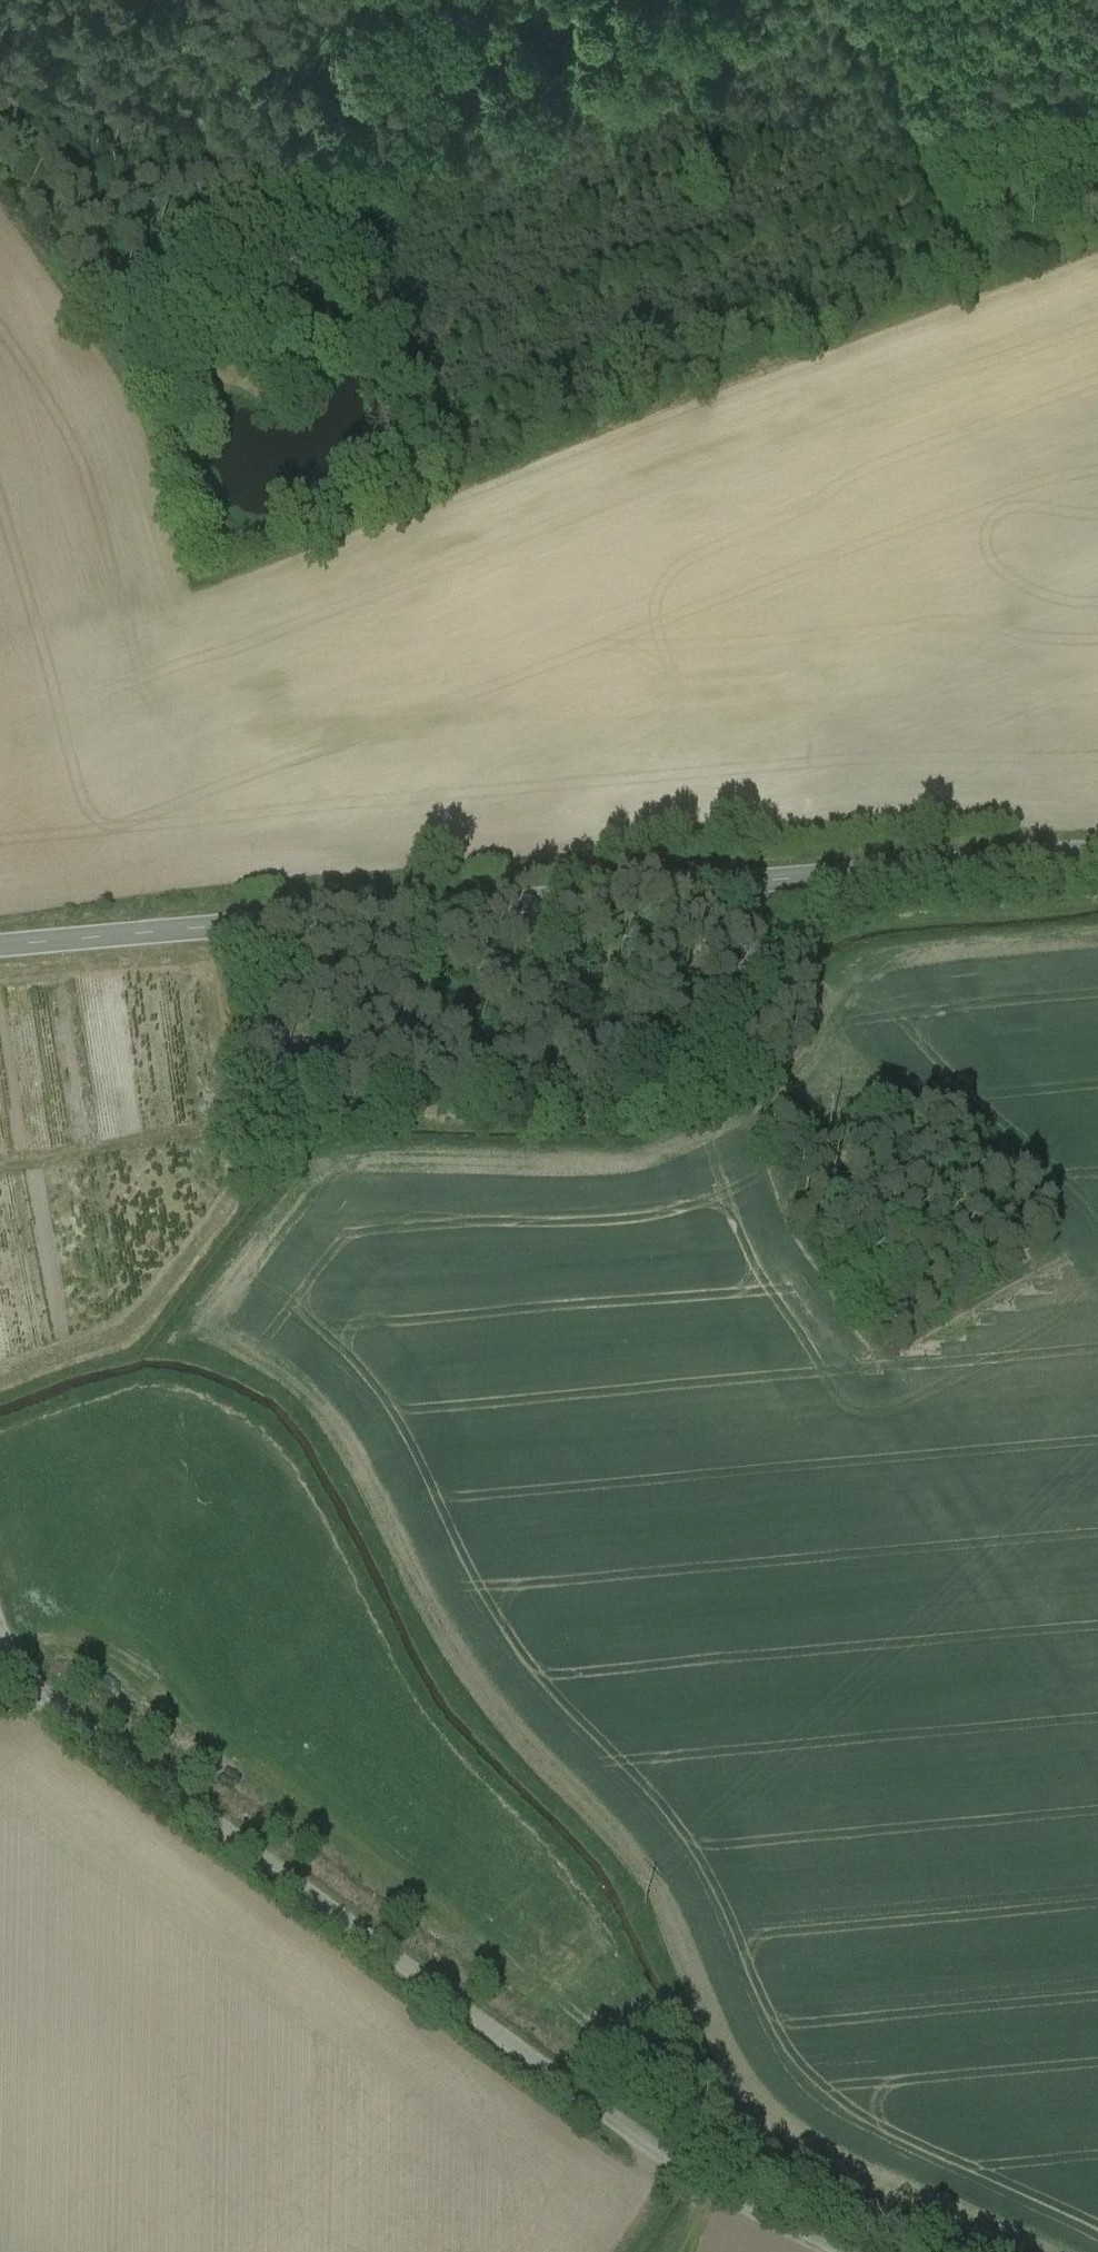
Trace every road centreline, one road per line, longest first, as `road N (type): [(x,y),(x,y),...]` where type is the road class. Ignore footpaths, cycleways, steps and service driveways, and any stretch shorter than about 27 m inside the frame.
road 1 (tertiary): [(0,948),(1097,853)]
road 2 (unclassified): [(0,1633),(36,1690),(437,1982),(677,2179),(828,2251)]

